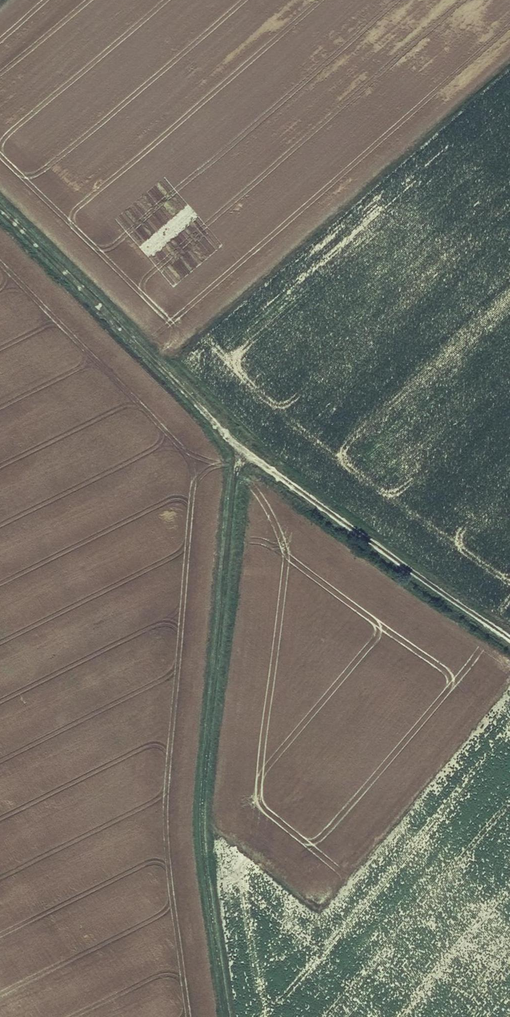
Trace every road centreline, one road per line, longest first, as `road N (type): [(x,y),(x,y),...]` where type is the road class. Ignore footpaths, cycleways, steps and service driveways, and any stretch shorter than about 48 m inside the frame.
road 1 (track): [(233,428),(236,471),(210,717),(204,866),(228,1016)]
road 2 (track): [(233,428),(509,622)]
road 3 (track): [(0,204),(233,428)]

